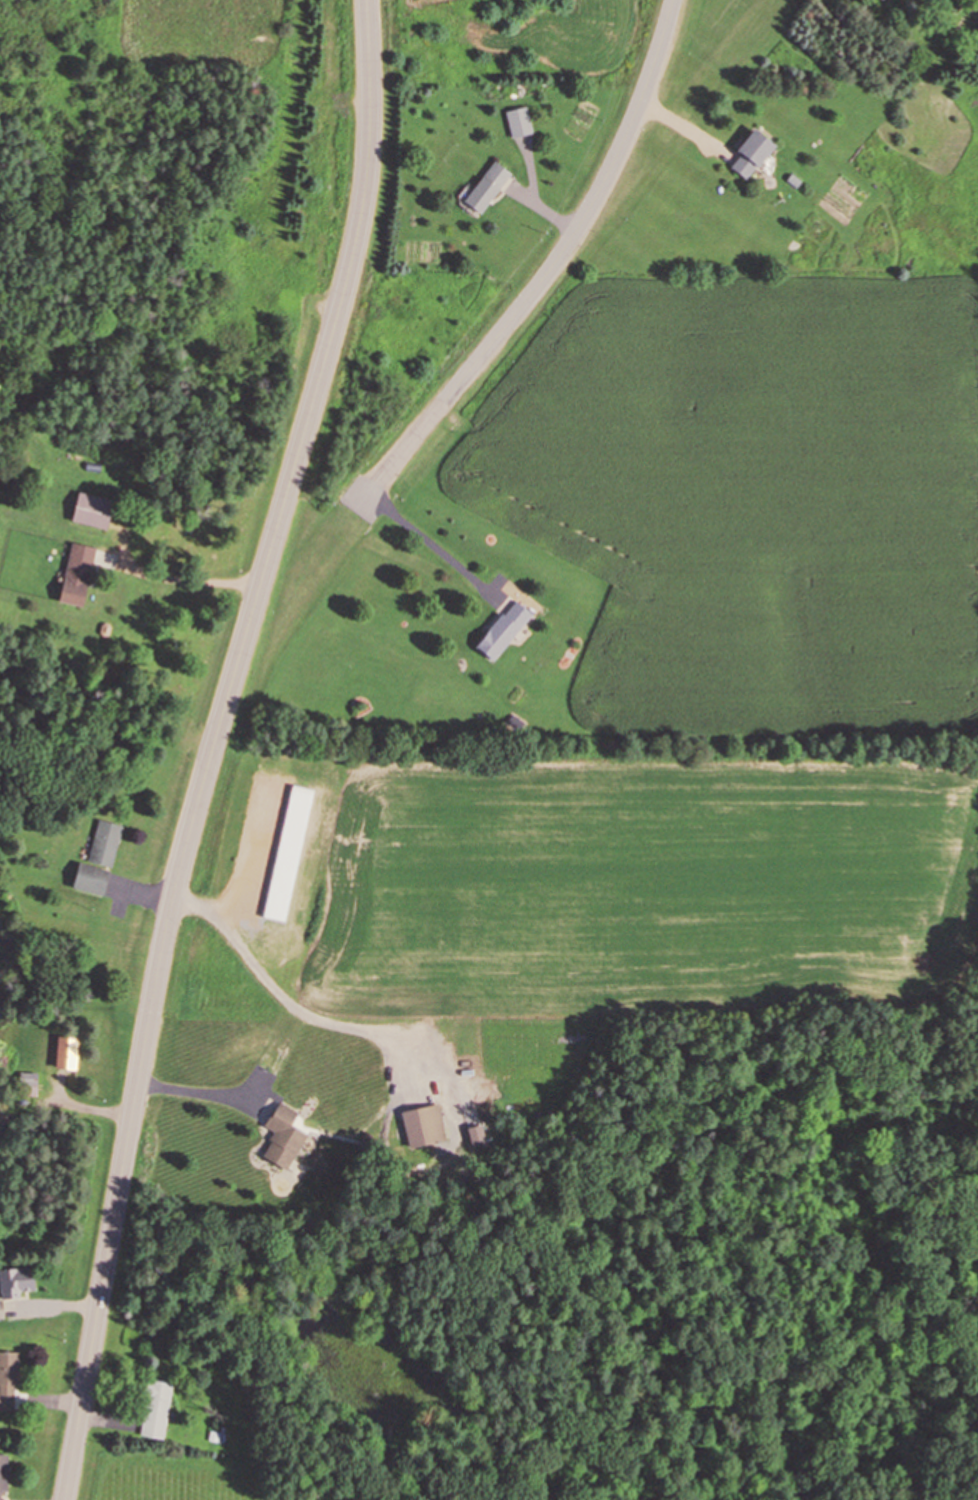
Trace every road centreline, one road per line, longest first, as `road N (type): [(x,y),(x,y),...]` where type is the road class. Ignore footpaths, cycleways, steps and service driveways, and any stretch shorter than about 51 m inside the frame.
road 1 (secondary): [(366,0),(370,126),(360,222),(179,858),(67,1499)]
road 2 (residential): [(363,498),(540,283),(581,220),(639,101),(672,0)]

